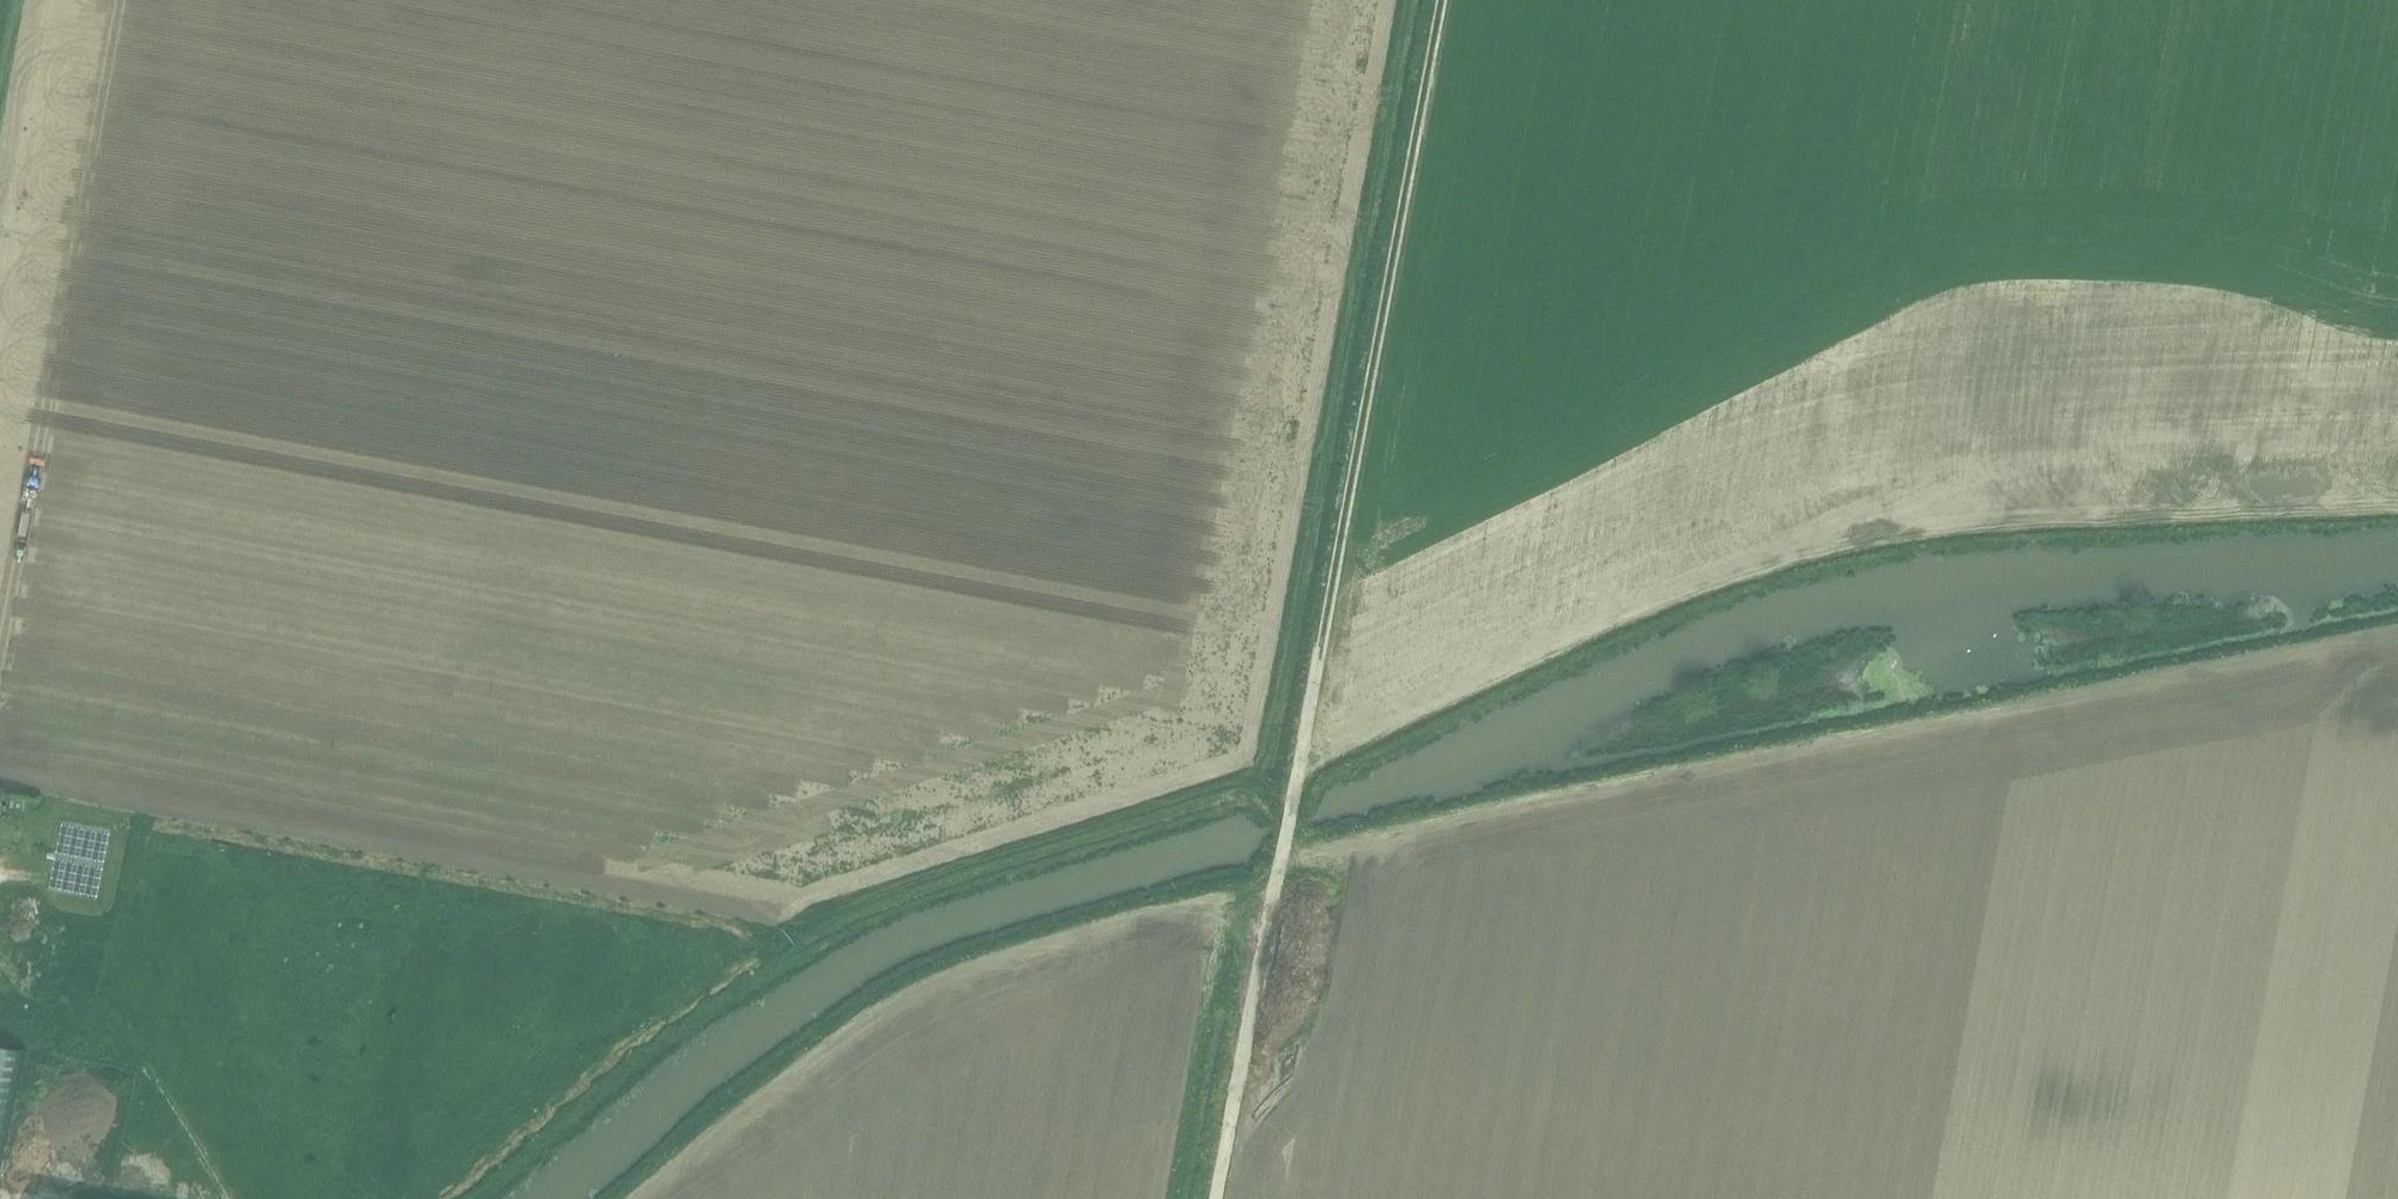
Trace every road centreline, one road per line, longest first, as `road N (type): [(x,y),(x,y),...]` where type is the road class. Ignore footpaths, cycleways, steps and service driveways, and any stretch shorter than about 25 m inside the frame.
road 1 (track): [(628,1198),(897,988),(1279,873)]

